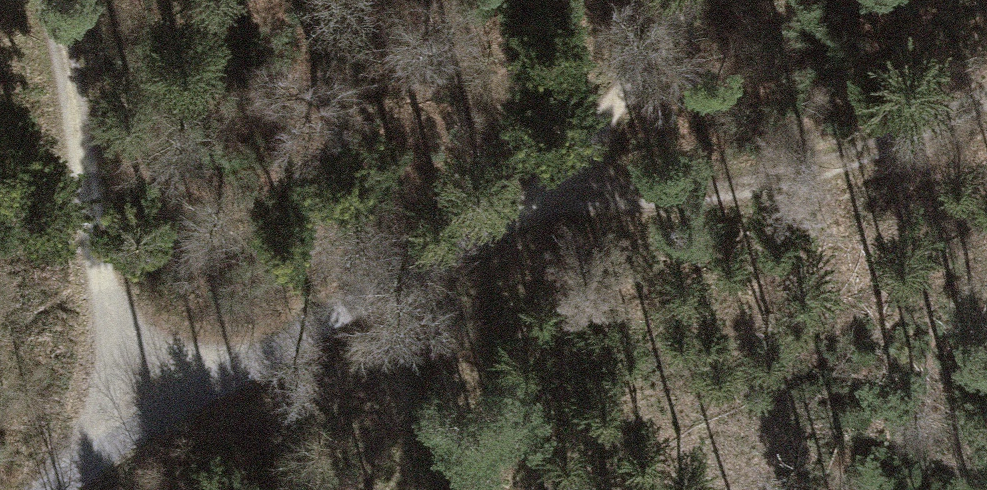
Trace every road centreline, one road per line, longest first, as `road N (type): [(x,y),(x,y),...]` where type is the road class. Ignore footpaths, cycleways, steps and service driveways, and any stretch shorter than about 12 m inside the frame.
road 1 (track): [(680,0),(597,126),(524,204),(127,431),(53,489)]
road 2 (track): [(524,204),(810,172),(986,101)]
road 3 (track): [(127,431),(58,27),(46,0)]

